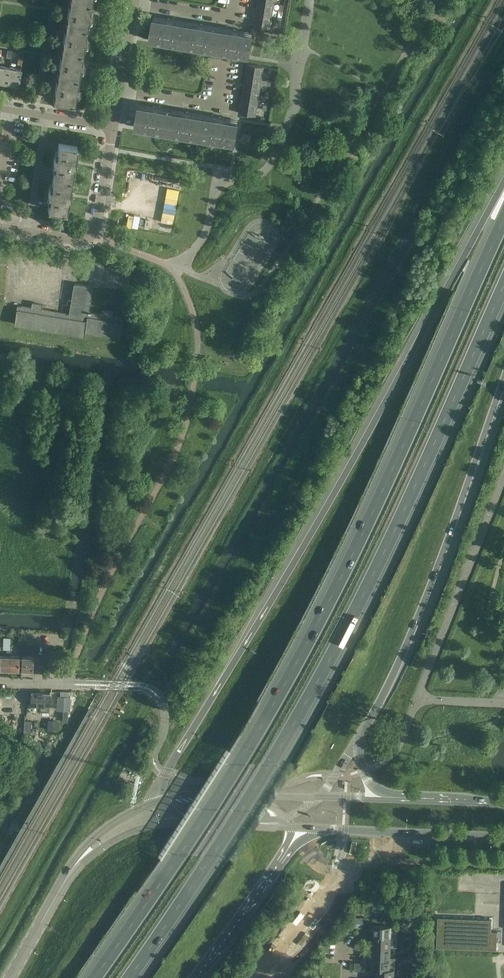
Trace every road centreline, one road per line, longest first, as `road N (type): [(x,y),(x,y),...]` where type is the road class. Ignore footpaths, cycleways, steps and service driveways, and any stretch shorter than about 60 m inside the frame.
road 1 (trunk): [(503,219),(305,646),(181,853),(94,977)]
road 2 (trunk): [(127,977),(270,764),(333,652),(503,288)]
road 3 (trunk): [(503,189),(167,772),(160,800)]
road 4 (trunk): [(359,737),(414,628),(503,382)]
road 5 (tertiary): [(293,828),(503,837)]
road 6 (residential): [(0,228),(89,240),(113,128)]
road 7 (trunk): [(192,977),(293,828)]
road 8 (residential): [(119,91),(227,108),(232,70)]
road 9 (residential): [(133,3),(242,19),(245,0)]
road 10 (tertiary): [(71,870),(121,837),(182,821)]
road 11 (tertiary): [(71,870),(11,977)]

